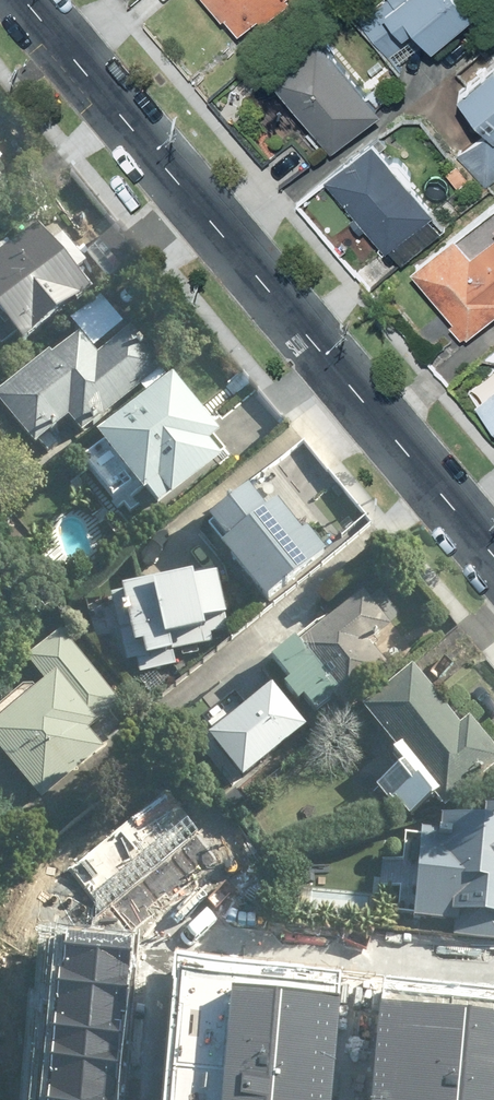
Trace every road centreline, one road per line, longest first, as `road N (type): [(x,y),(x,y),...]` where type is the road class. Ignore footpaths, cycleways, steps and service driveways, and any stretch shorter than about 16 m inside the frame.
road 1 (tertiary): [(28,0),(493,556)]

